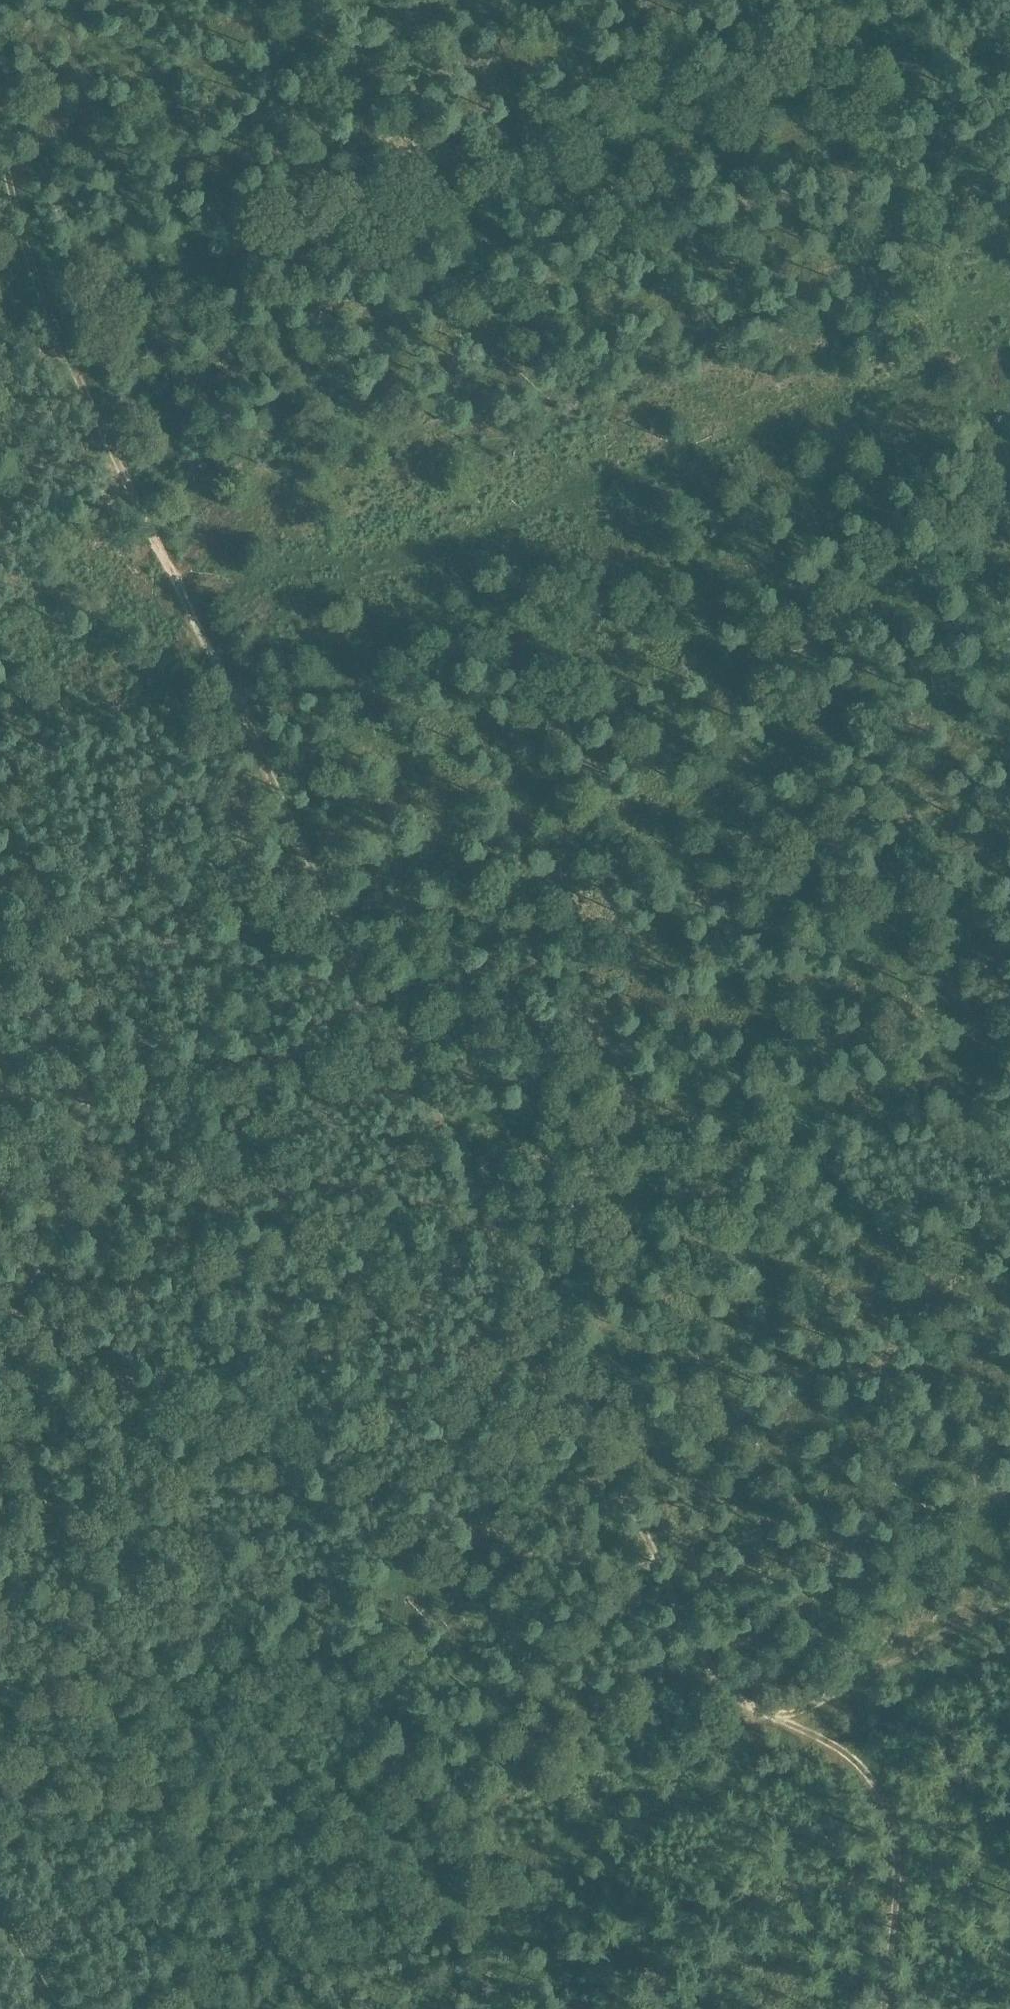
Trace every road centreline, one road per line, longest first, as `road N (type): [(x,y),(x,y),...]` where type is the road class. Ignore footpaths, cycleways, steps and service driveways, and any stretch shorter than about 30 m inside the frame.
road 1 (track): [(0,112),(52,338),(714,1660),(746,1706),(784,1717),(864,1771),(891,1824),(898,1878),(883,2008)]
road 2 (track): [(1009,1590),(784,1717)]

